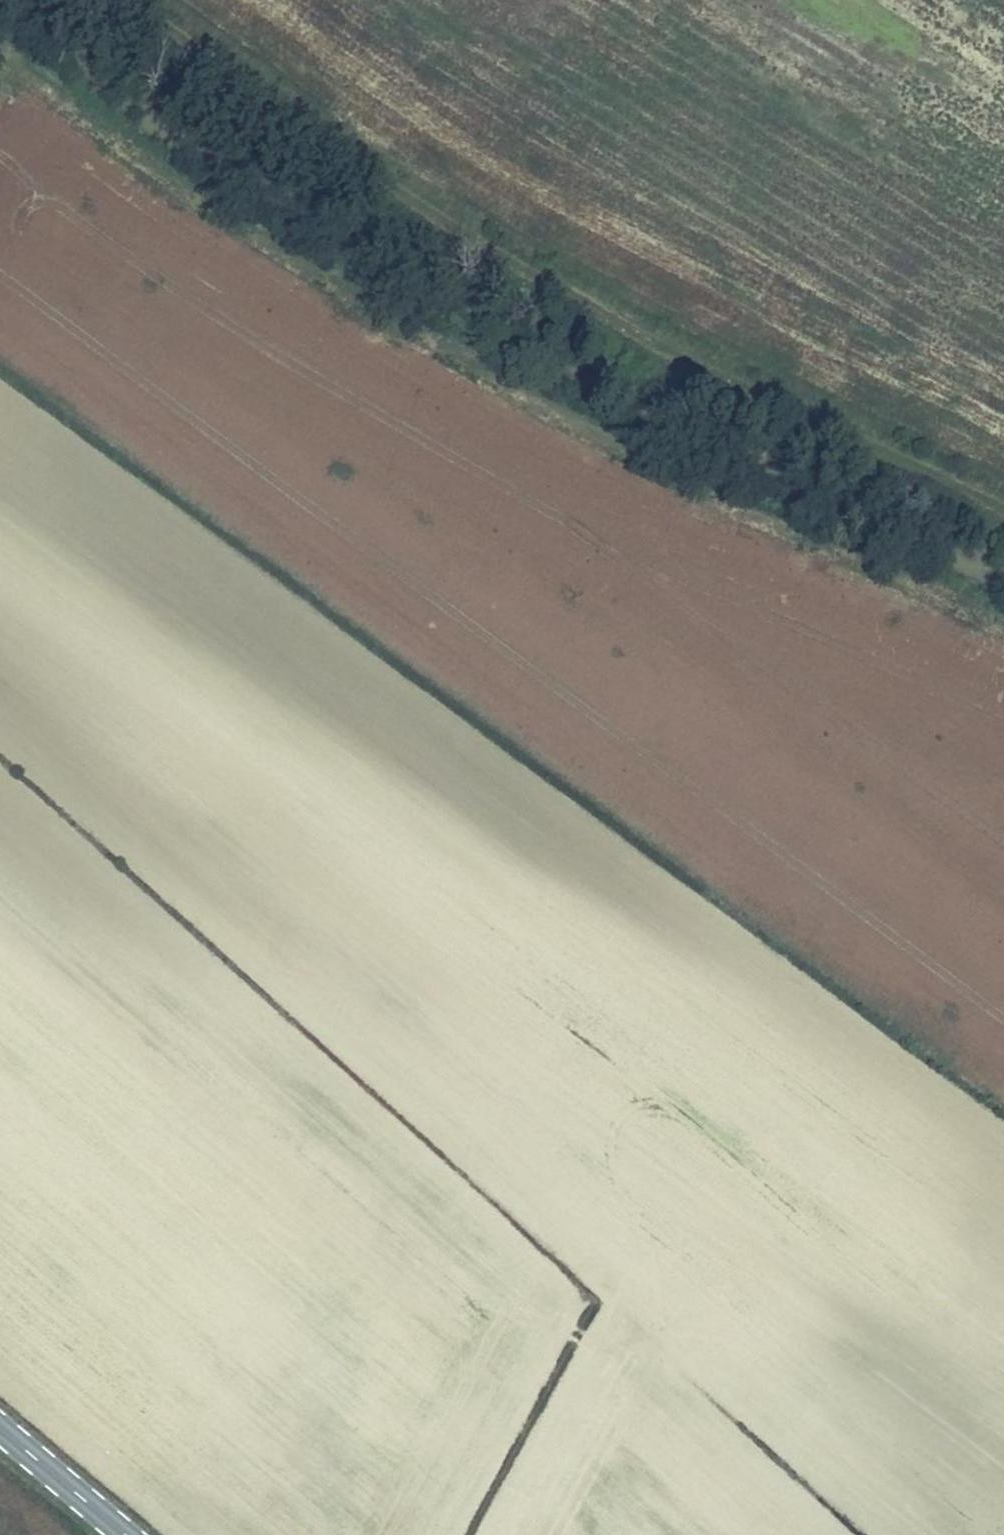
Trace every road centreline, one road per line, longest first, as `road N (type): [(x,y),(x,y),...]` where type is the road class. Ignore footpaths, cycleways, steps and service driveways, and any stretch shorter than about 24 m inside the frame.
road 1 (track): [(115,0),(404,198),(684,360),(1003,512)]
road 2 (secondary): [(125,1534),(0,1429)]

